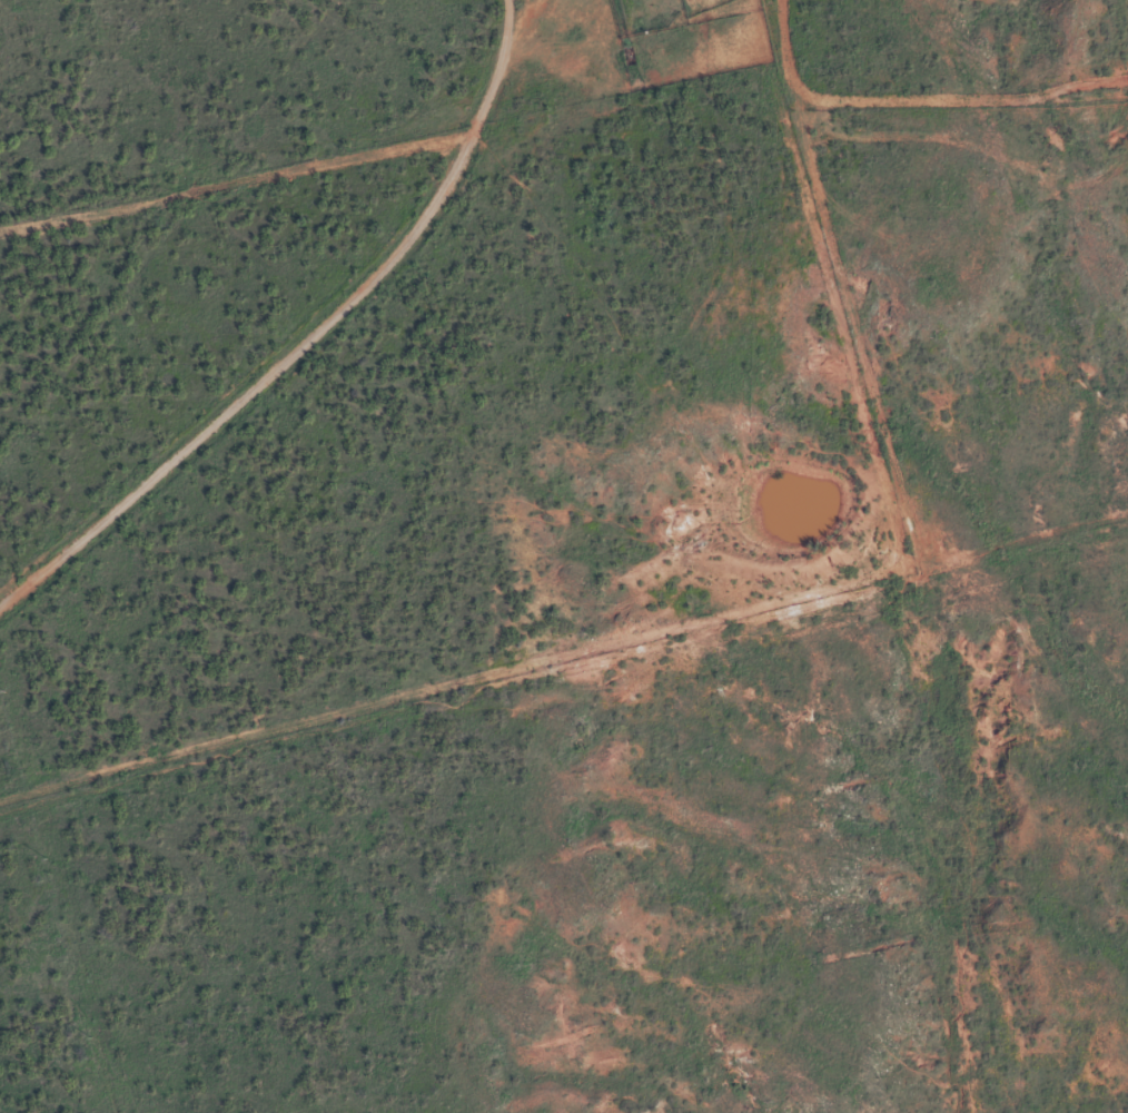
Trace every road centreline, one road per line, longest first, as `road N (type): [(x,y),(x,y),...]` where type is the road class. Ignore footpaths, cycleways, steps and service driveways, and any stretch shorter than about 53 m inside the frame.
road 1 (residential): [(508,0),(509,58),(370,285),(0,628)]
road 2 (residential): [(984,166),(753,108),(721,0)]

